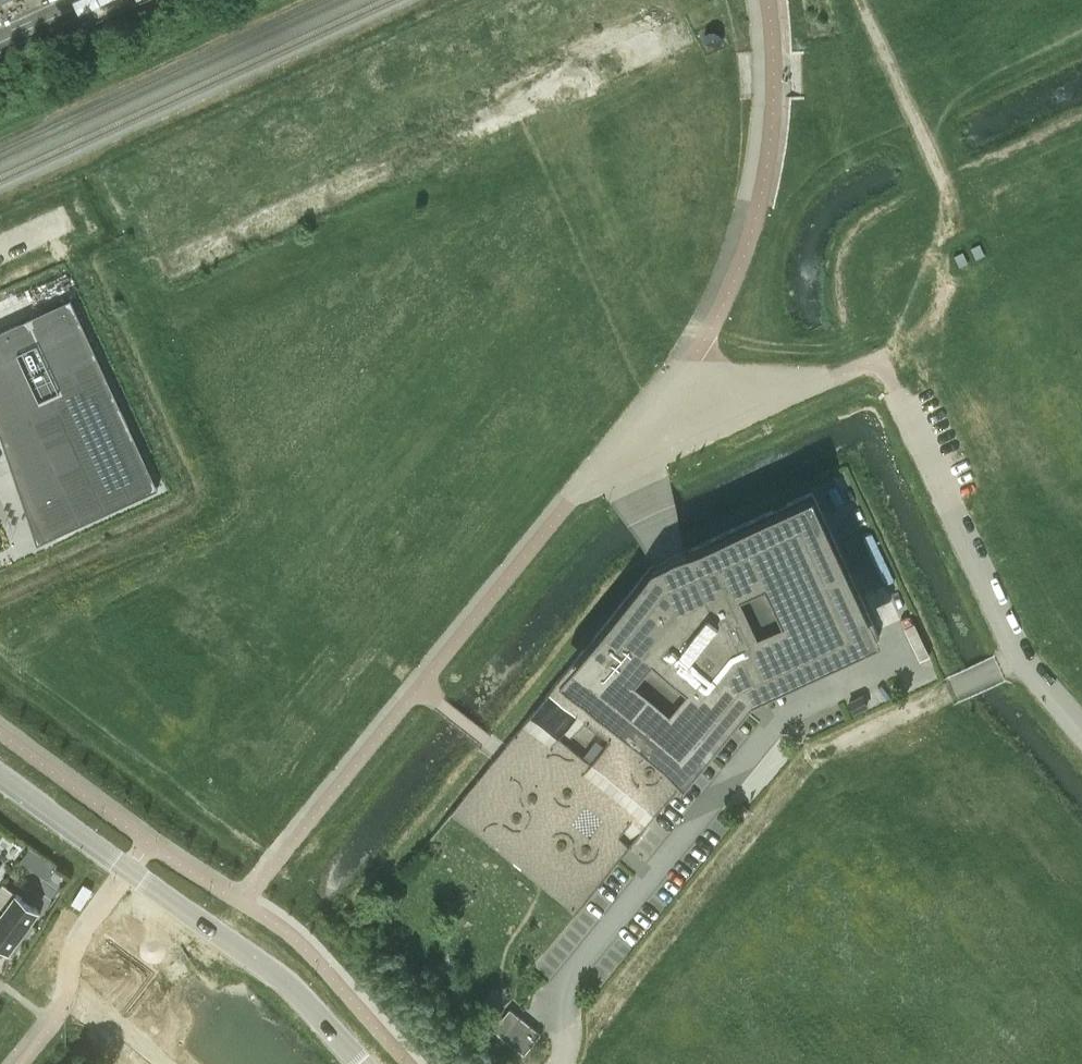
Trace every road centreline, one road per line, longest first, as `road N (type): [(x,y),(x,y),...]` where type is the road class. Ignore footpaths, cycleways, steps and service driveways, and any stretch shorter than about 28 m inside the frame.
road 1 (tertiary): [(0,774),(295,987),(364,1063)]
road 2 (unclassified): [(897,389),(1024,657)]

